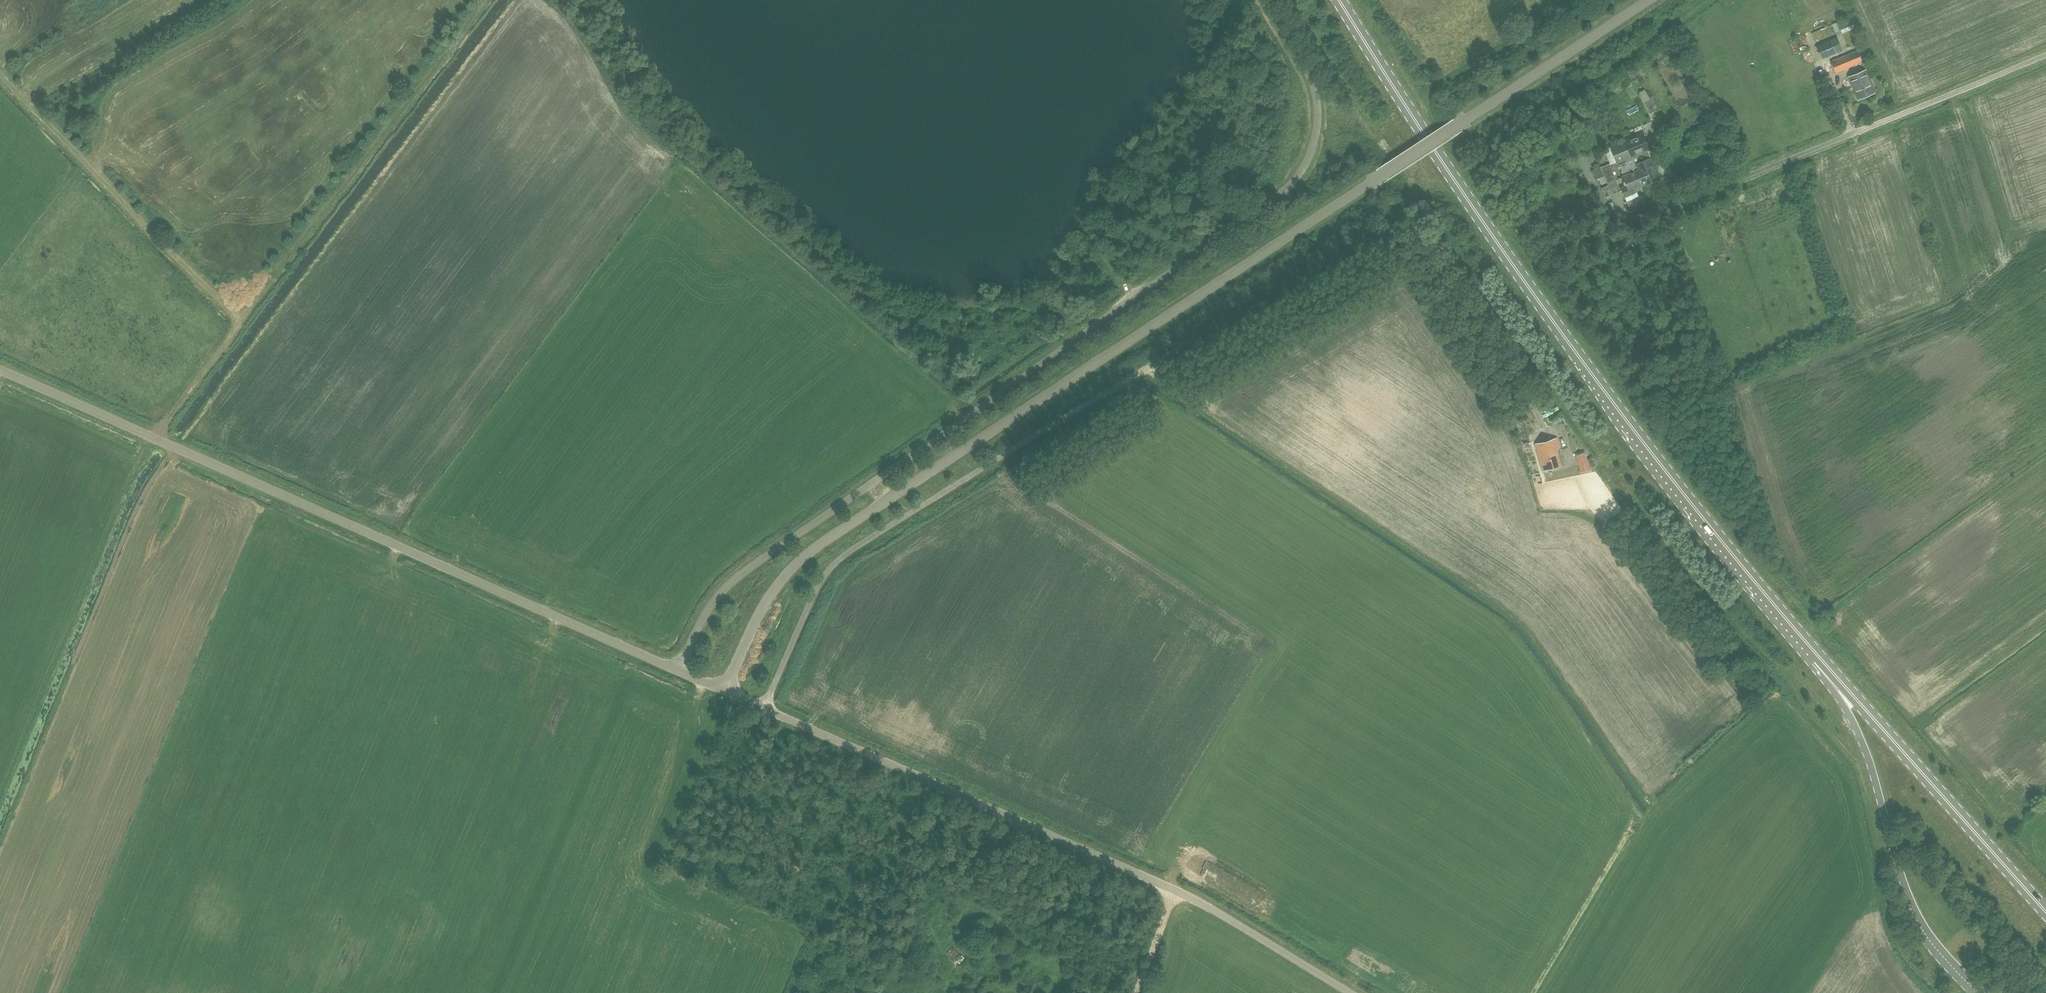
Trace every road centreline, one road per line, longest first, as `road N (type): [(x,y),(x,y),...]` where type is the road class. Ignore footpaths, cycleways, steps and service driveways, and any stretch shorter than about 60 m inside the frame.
road 1 (unclassified): [(725,691),(769,598),(814,550),(1649,0)]
road 2 (primary): [(1340,0),(1581,359),(1798,632),(2045,910)]
road 3 (unclassified): [(765,709),(821,583),(846,555),(1067,418),(1382,246),(1411,243),(1432,261),(1549,430)]
road 4 (unclassified): [(679,670),(736,577),(1310,169),(1321,151),(1320,89),(1262,0)]
road 5 (unclassified): [(679,670),(0,370)]
road 6 (unclassified): [(1350,992),(1178,890),(765,709)]
road 7 (unclassified): [(1573,246),(2045,57)]

